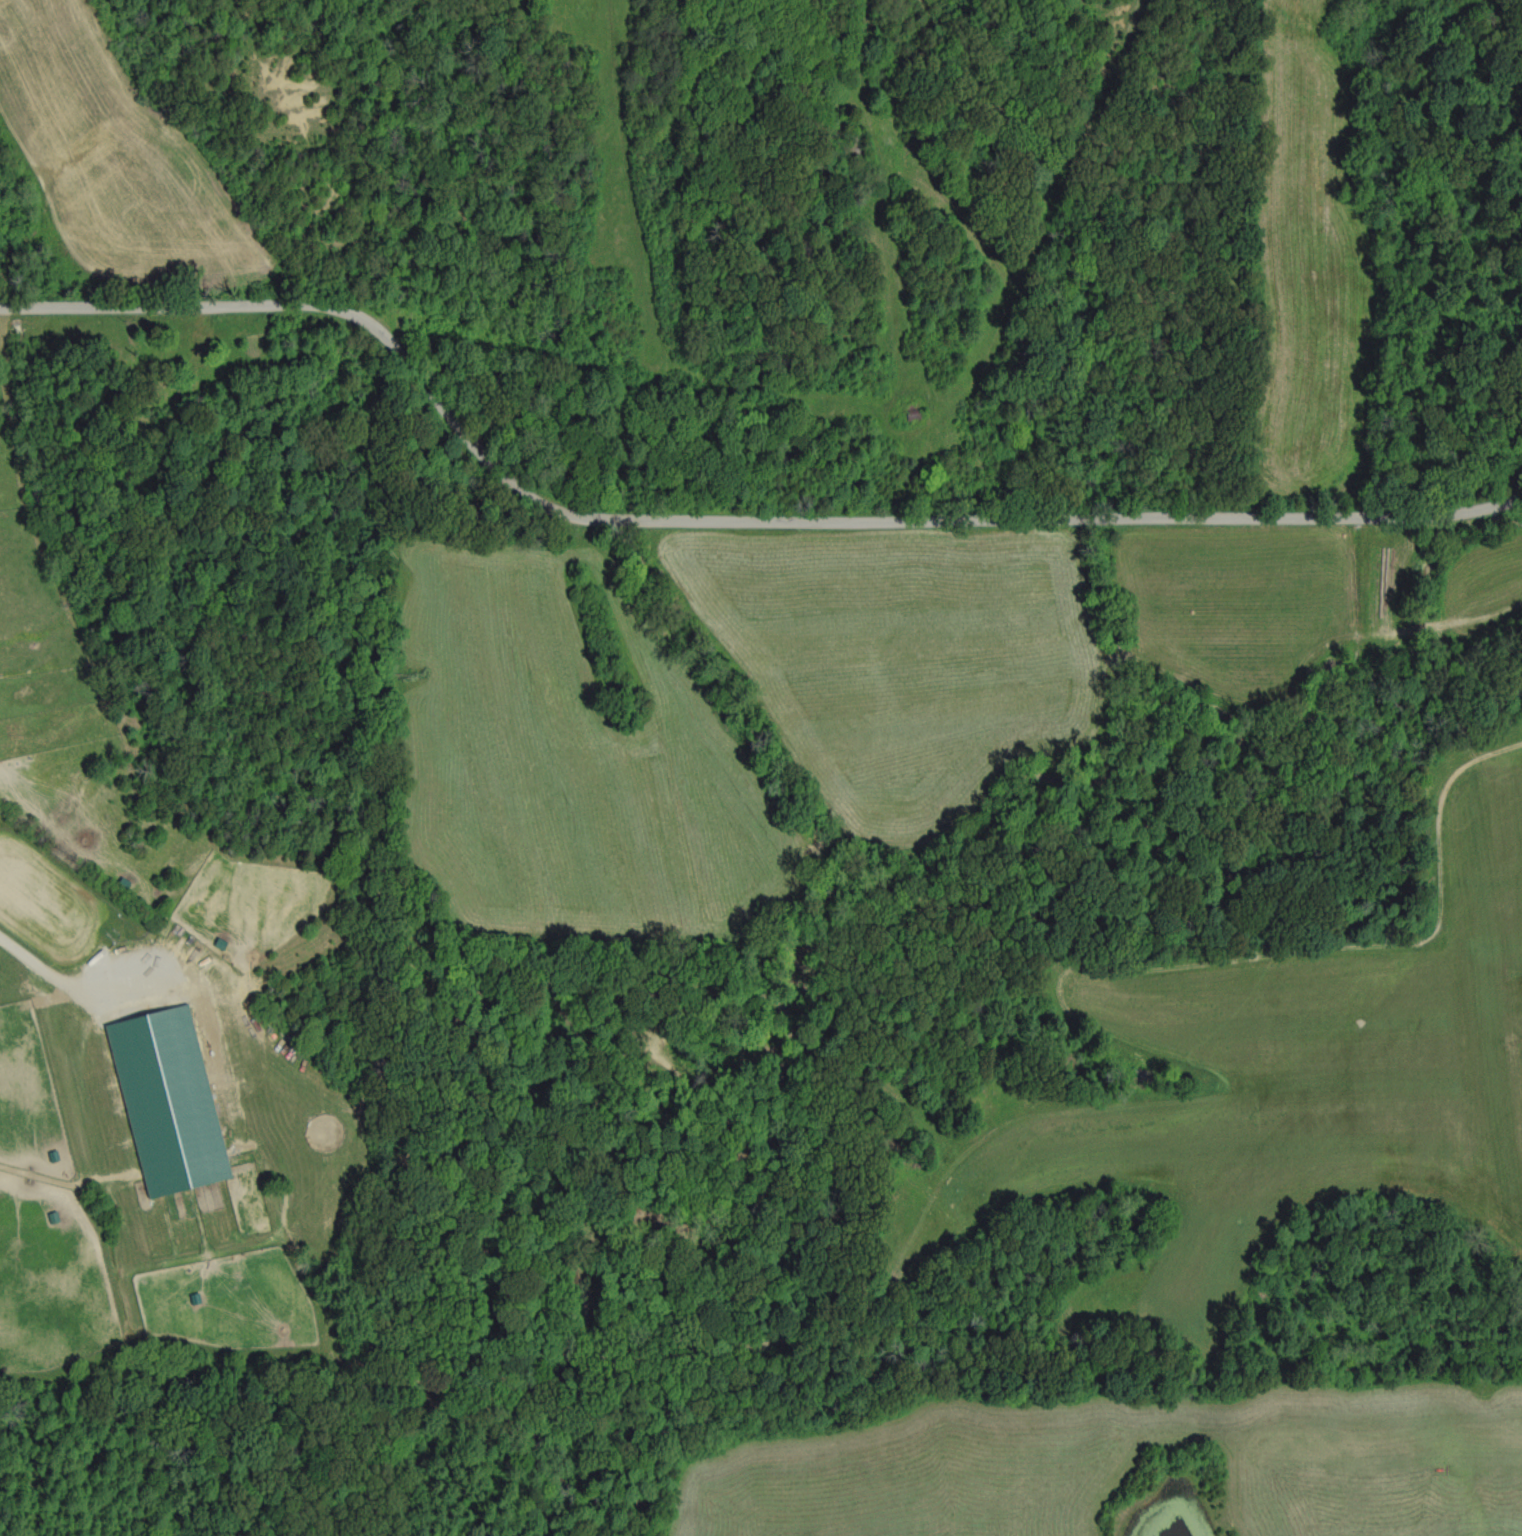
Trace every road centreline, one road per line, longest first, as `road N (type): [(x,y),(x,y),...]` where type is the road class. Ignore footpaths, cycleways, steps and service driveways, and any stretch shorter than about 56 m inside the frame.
road 1 (residential): [(1521,483),(1469,507),(1407,516),(1296,510),(1015,523),(570,511),(524,491),(476,455),(361,320),(332,308),(0,299)]

